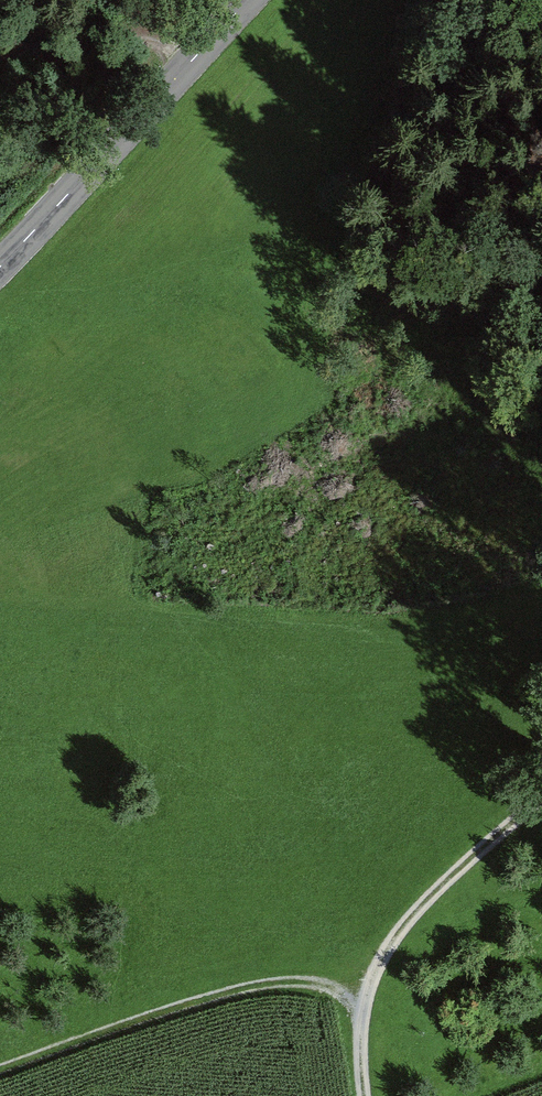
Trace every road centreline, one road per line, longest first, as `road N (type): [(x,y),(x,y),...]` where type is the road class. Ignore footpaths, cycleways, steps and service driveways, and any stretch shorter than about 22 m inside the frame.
road 1 (track): [(363,1014),(317,984),(275,982),(0,1070)]
road 2 (track): [(541,798),(439,888),(373,975),(363,1014),(367,1095)]
road 3 (tertiary): [(248,0),(0,267)]
road 4 (track): [(186,67),(164,45),(76,39),(0,62)]

